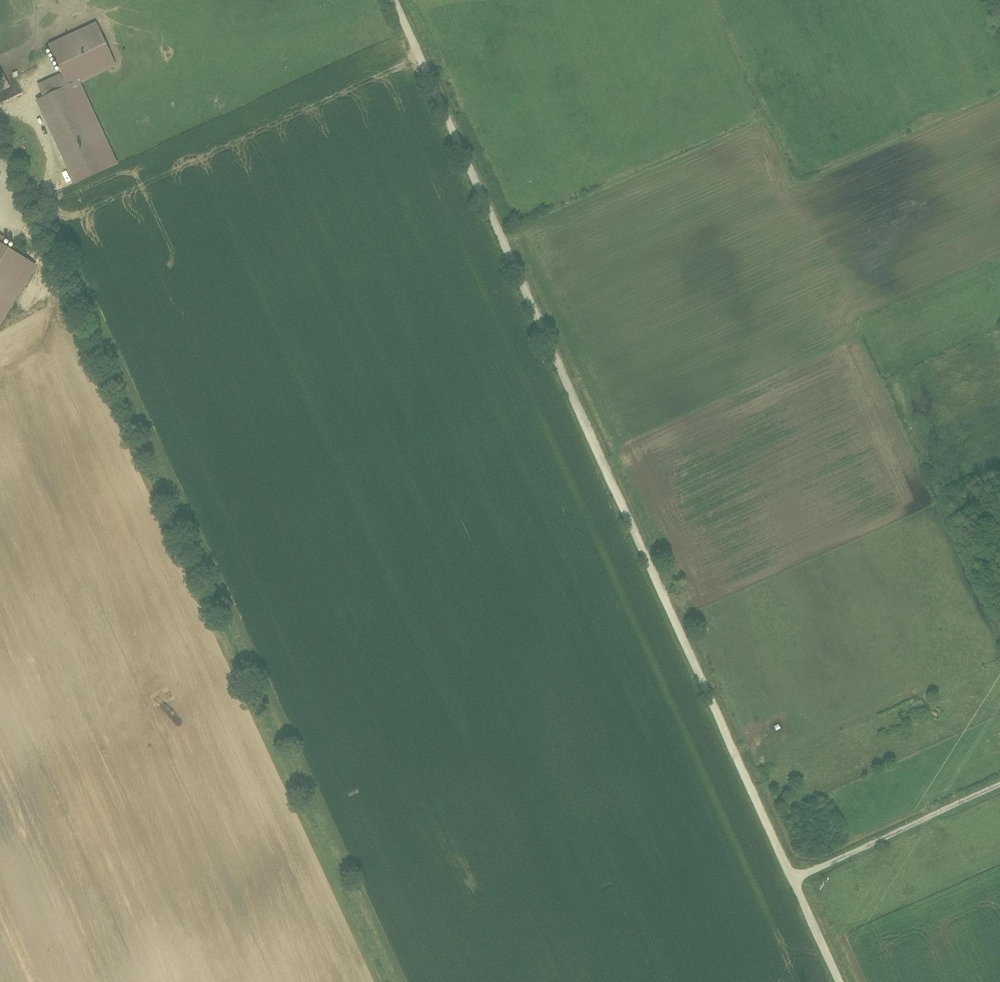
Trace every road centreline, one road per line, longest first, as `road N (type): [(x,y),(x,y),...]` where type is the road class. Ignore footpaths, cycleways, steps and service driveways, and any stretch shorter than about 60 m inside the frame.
road 1 (track): [(398,0),(841,981)]
road 2 (track): [(794,879),(999,787)]

